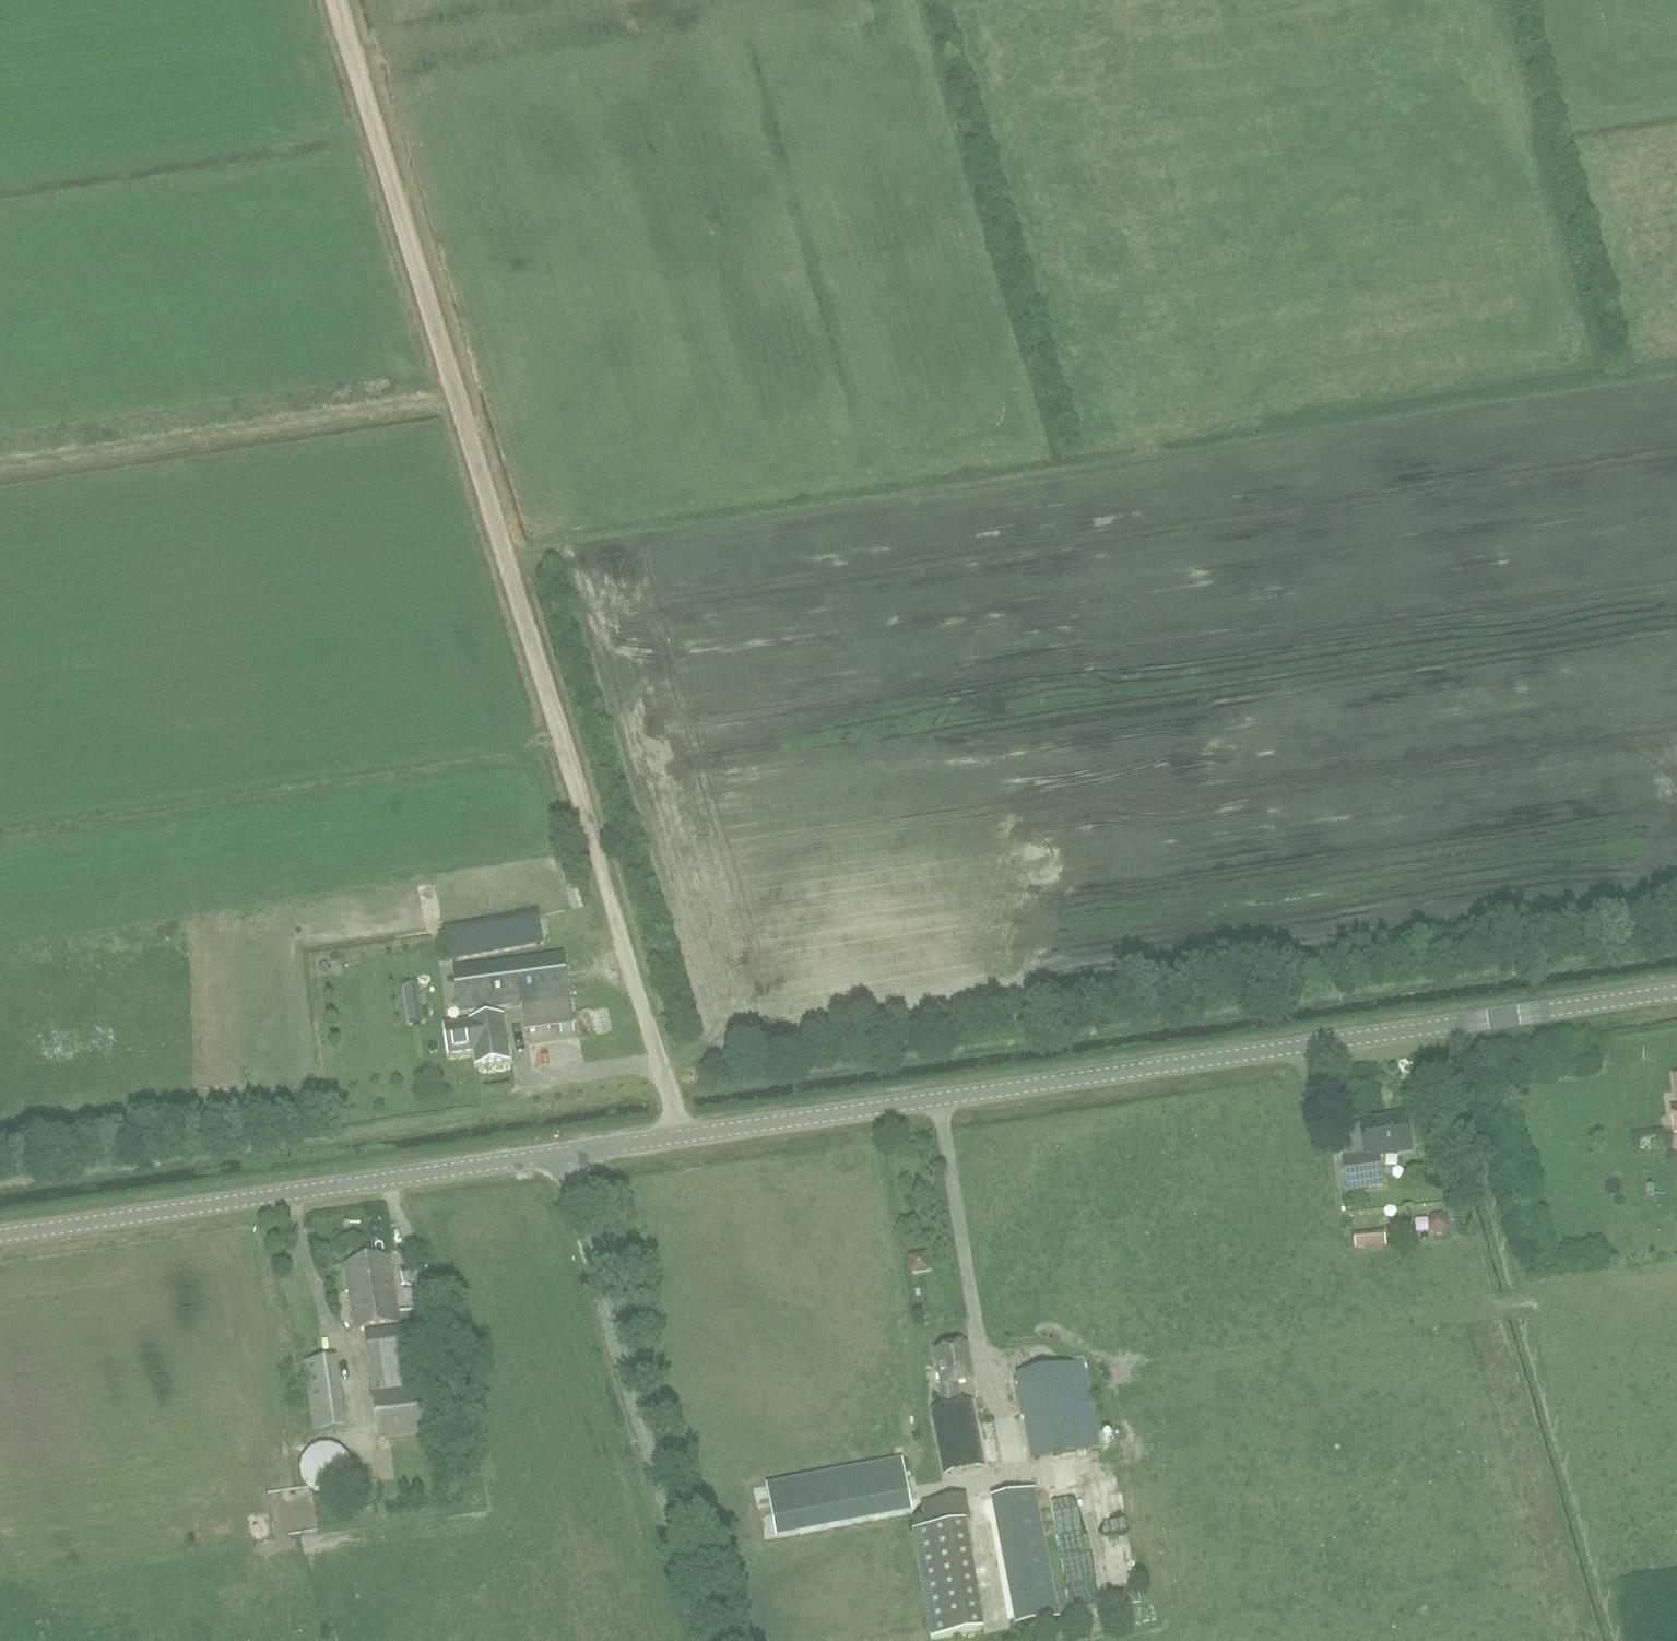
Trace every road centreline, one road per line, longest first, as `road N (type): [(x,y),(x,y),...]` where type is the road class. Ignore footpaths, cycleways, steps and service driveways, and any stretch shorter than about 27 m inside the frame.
road 1 (track): [(335,0),(682,1136)]
road 2 (tertiary): [(561,1154),(1676,991)]
road 3 (tertiary): [(0,1237),(561,1154)]
road 4 (unclassified): [(709,1640),(561,1154)]

